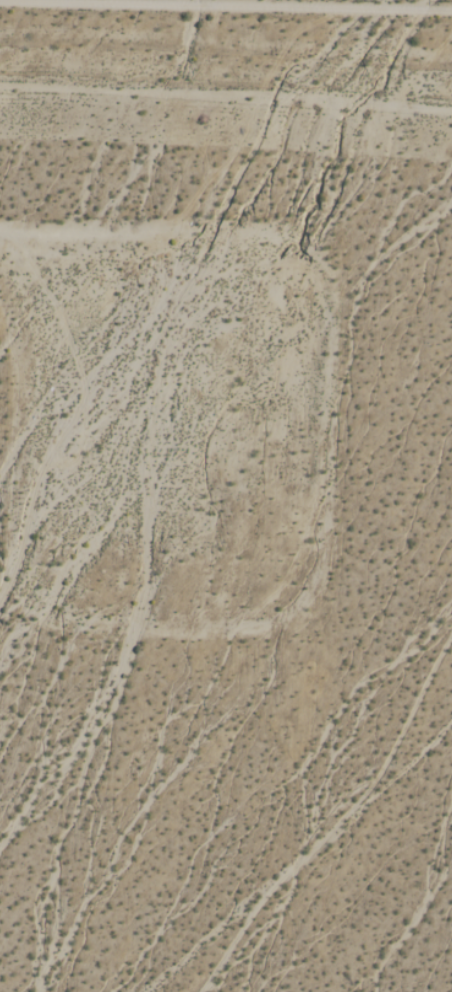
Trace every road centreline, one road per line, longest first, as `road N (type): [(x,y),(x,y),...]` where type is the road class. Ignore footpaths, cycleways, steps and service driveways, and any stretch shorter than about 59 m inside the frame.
road 1 (track): [(451,13),(0,8)]

